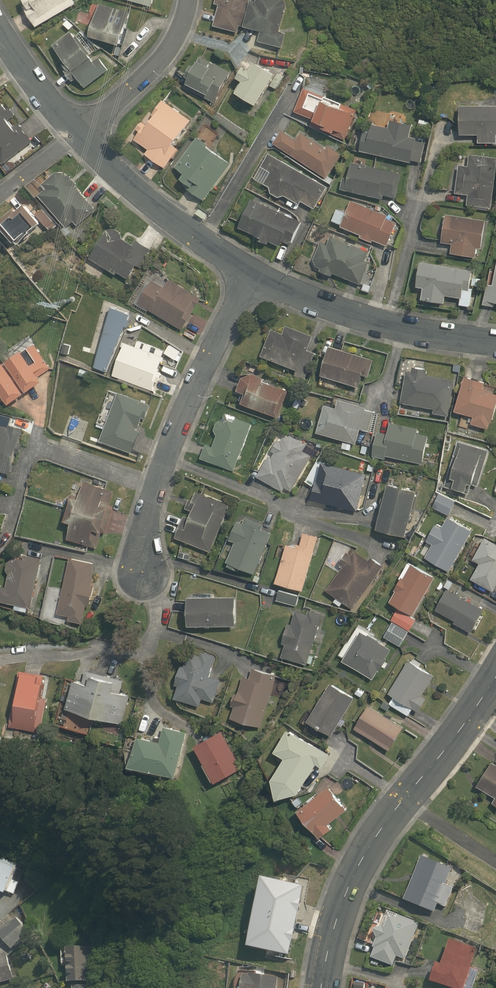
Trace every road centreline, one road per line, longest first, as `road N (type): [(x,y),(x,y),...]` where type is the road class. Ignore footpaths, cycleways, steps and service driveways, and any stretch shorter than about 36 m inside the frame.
road 1 (residential): [(327,987),(355,876),(495,681)]
road 2 (residential): [(386,552),(176,462)]
road 3 (residential): [(164,492),(34,454),(5,538)]
road 4 (residential): [(268,281),(204,393),(176,462)]
road 5 (residential): [(440,127),(391,322)]
road 6 (residential): [(13,657),(141,650),(156,624),(146,587)]
road 7 (residential): [(203,235),(295,85)]
road 8 (residential): [(84,126),(156,67),(191,0)]
road 9 (residential): [(203,235),(84,126)]
road 10 (residential): [(84,126),(0,10)]
road 11 (residential): [(391,322),(268,281)]

